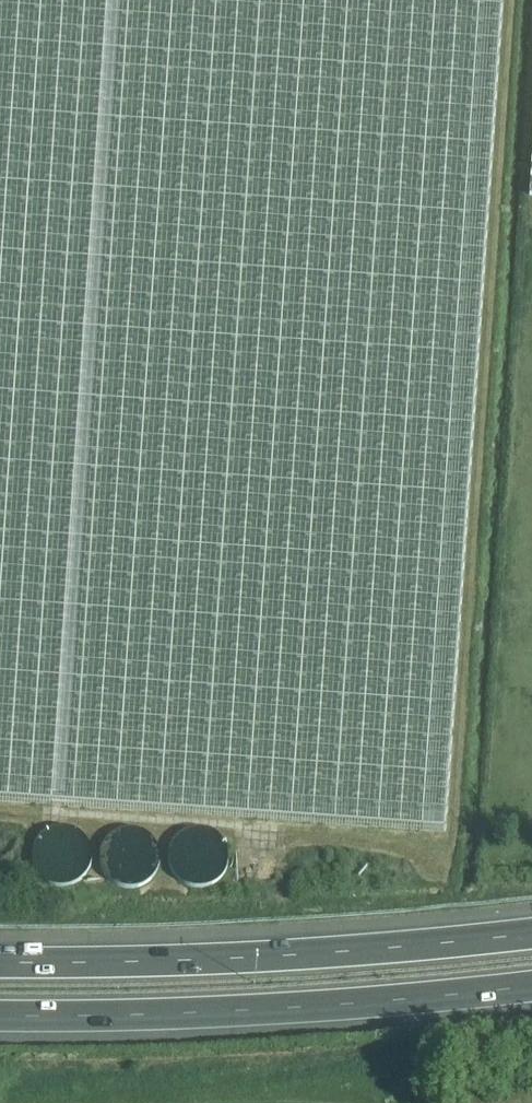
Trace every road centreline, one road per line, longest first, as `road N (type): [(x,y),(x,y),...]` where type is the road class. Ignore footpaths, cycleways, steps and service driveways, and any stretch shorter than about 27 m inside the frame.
road 1 (motorway): [(0,1016),(268,1010),(531,986)]
road 2 (motorway): [(531,932),(297,952),(0,960)]

